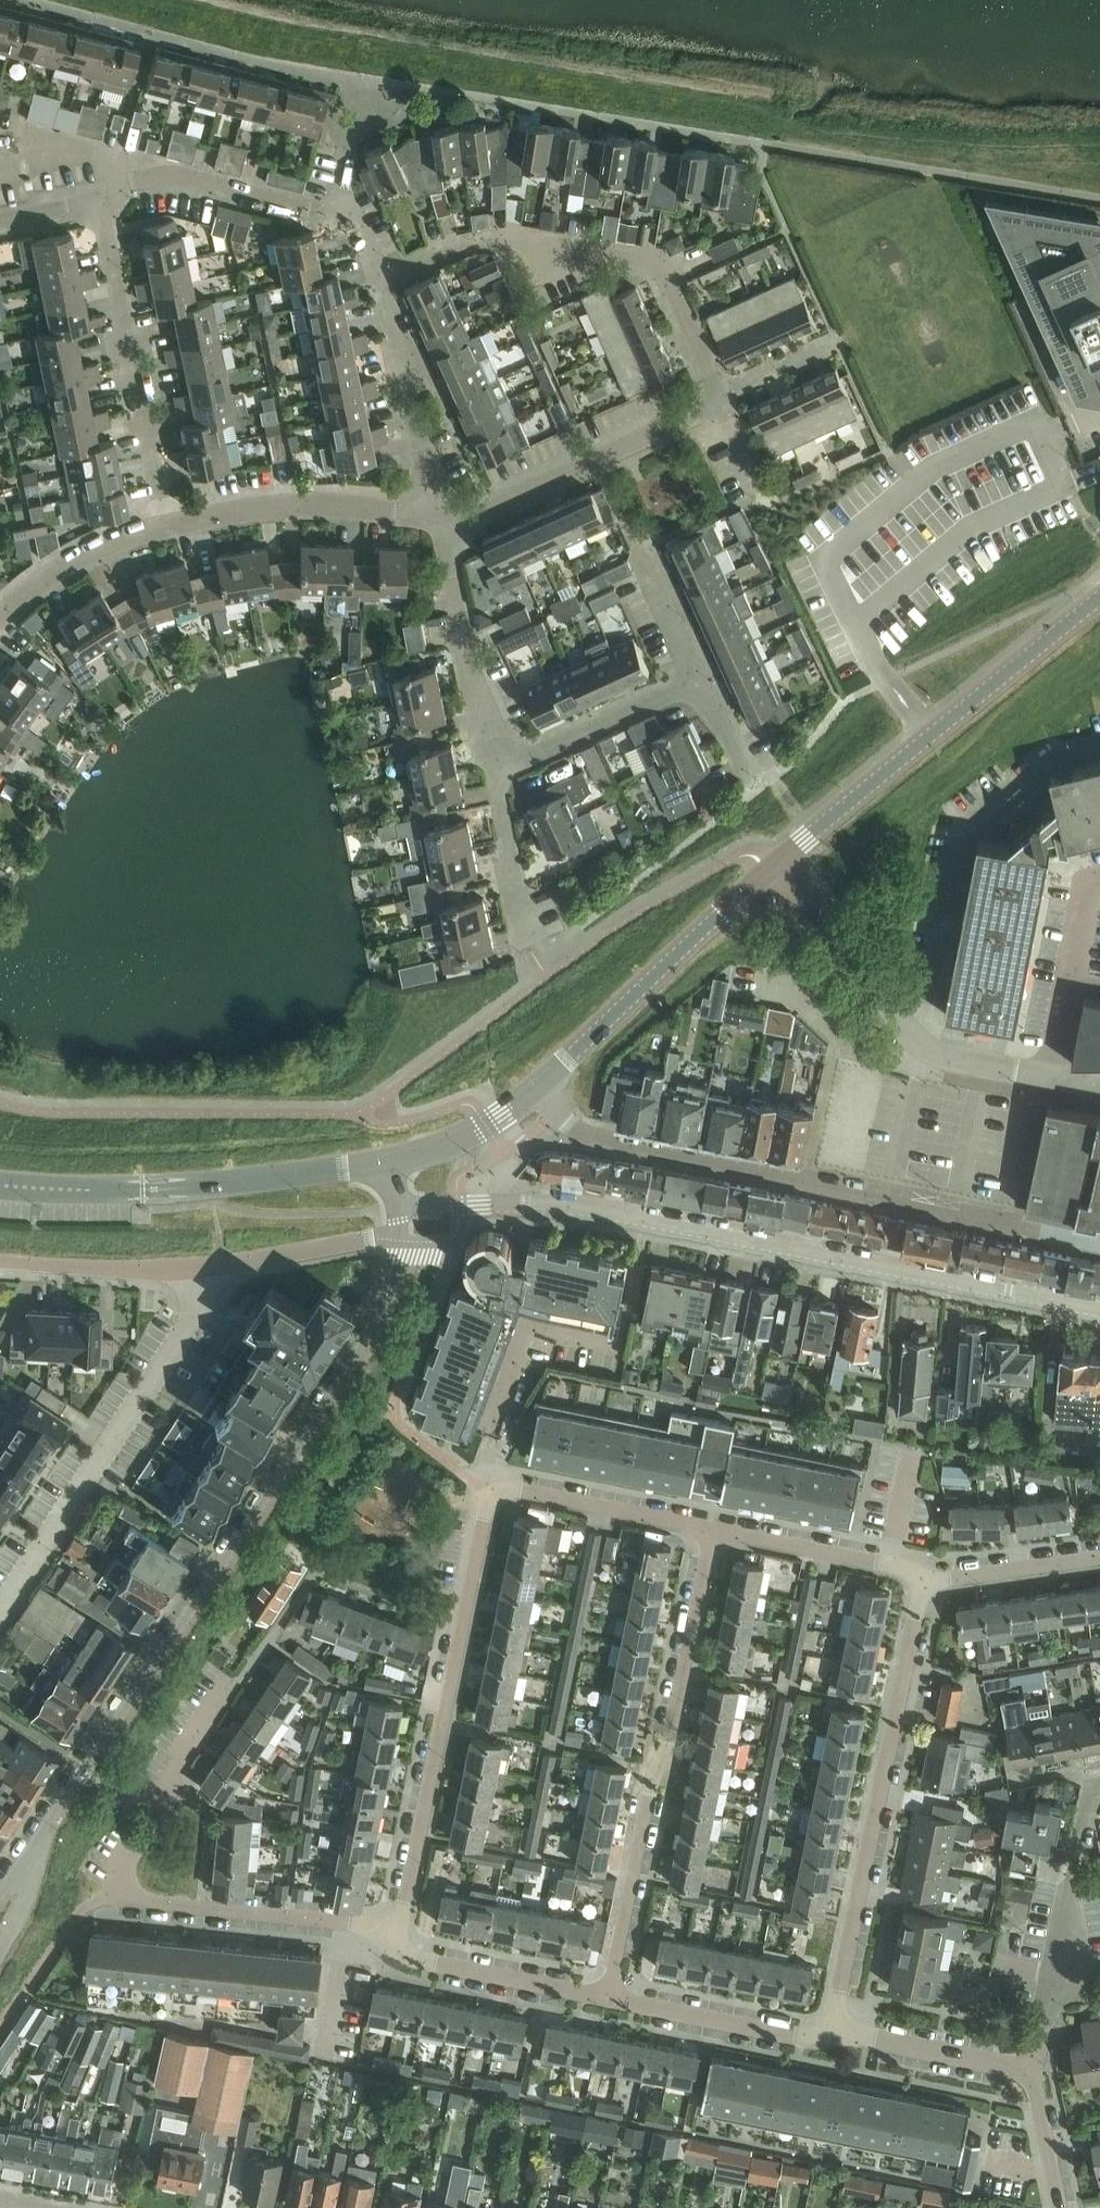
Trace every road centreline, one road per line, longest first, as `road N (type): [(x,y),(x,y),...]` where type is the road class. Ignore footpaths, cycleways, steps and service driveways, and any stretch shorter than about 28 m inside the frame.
road 1 (residential): [(402,1241),(392,1290),(347,1374),(30,1858)]
road 2 (residential): [(1049,1077),(1017,1226),(603,1138),(576,1126),(538,1085)]
road 3 (unclassified): [(1099,1310),(600,1211),(528,1204)]
road 4 (residential): [(398,1928),(137,1901),(119,1885),(127,1859),(273,1635)]
road 5 (residential): [(609,1999),(715,1528)]
road 6 (residential): [(832,2033),(926,1577)]
road 7 (residential): [(719,405),(661,263),(499,236),(375,281)]
road 8 (residential): [(398,1928),(490,1492)]
road 9 (tertiary): [(774,866),(1099,596)]
road 10 (residential): [(0,1611),(189,1323),(197,1267)]
road 11 (tertiary): [(387,1163),(174,1188),(0,1185)]
road 12 (residential): [(916,1034),(956,836),(1051,758),(1099,740)]
road 13 (residential): [(166,528),(100,197)]
road 14 (residential): [(100,197),(147,172),(350,222),(375,281)]
road 15 (tertiary): [(538,1085),(774,866)]
road 16 (residential): [(437,516),(477,513),(719,405)]
road 17 (residential): [(166,528),(312,504),(437,516)]
road 18 (residential): [(494,774),(437,516)]
road 19 (residential): [(375,281),(437,516)]
road 20 (residential): [(609,1999),(408,1957),(398,1928)]
road 21 (residential): [(715,1528),(516,1490),(490,1492)]
road 22 (residential): [(494,774),(703,683)]
road 23 (residential): [(832,2033),(795,2037),(609,1999)]
road 24 (tertiary): [(774,866),(916,1034)]
road 25 (residential): [(926,1577),(715,1528)]
road 26 (residential): [(1049,1077),(1090,877),(1099,874)]
road 27 (residential): [(197,1267),(402,1241)]
road 28 (residential): [(1032,2070),(832,2033)]
road 29 (residential): [(1090,1785),(1050,1978)]
road 30 (residential): [(0,1263),(197,1267)]
road 31 (residential): [(0,619),(60,573),(166,528)]
road 32 (residential): [(530,947),(494,774)]
road 33 (residential): [(1099,1553),(926,1577)]
road 34 (tertiary): [(387,1163),(459,1140),(538,1085)]
road 35 (tertiary): [(916,1034),(953,1057),(1049,1077)]
road 36 (residential): [(703,683),(647,553)]
road 37 (residential): [(1060,2207),(1032,2070)]
road 38 (residential): [(719,405),(841,346)]
road 39 (residential): [(528,1204),(400,1205)]

